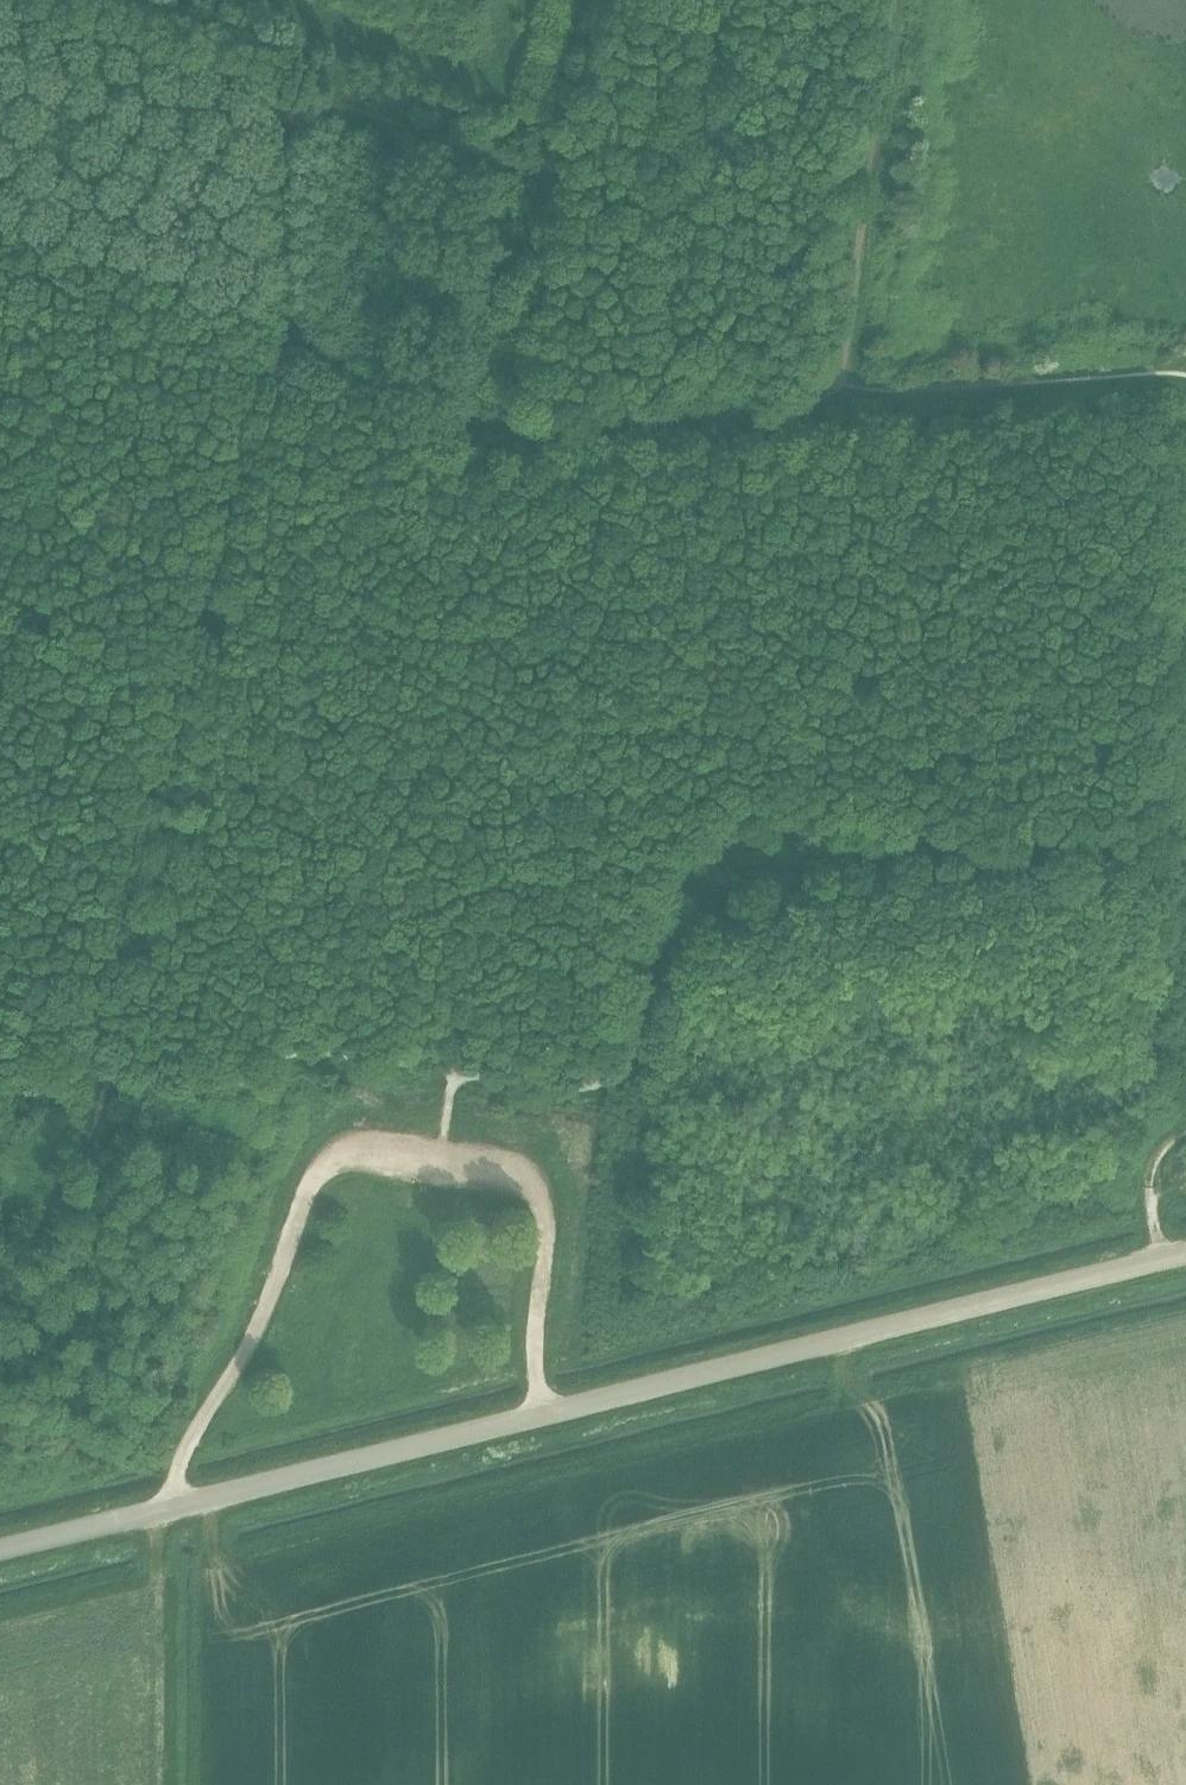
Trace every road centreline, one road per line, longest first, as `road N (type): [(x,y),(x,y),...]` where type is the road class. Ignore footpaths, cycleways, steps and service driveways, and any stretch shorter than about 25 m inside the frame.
road 1 (unclassified): [(0,1554),(1185,1255)]

